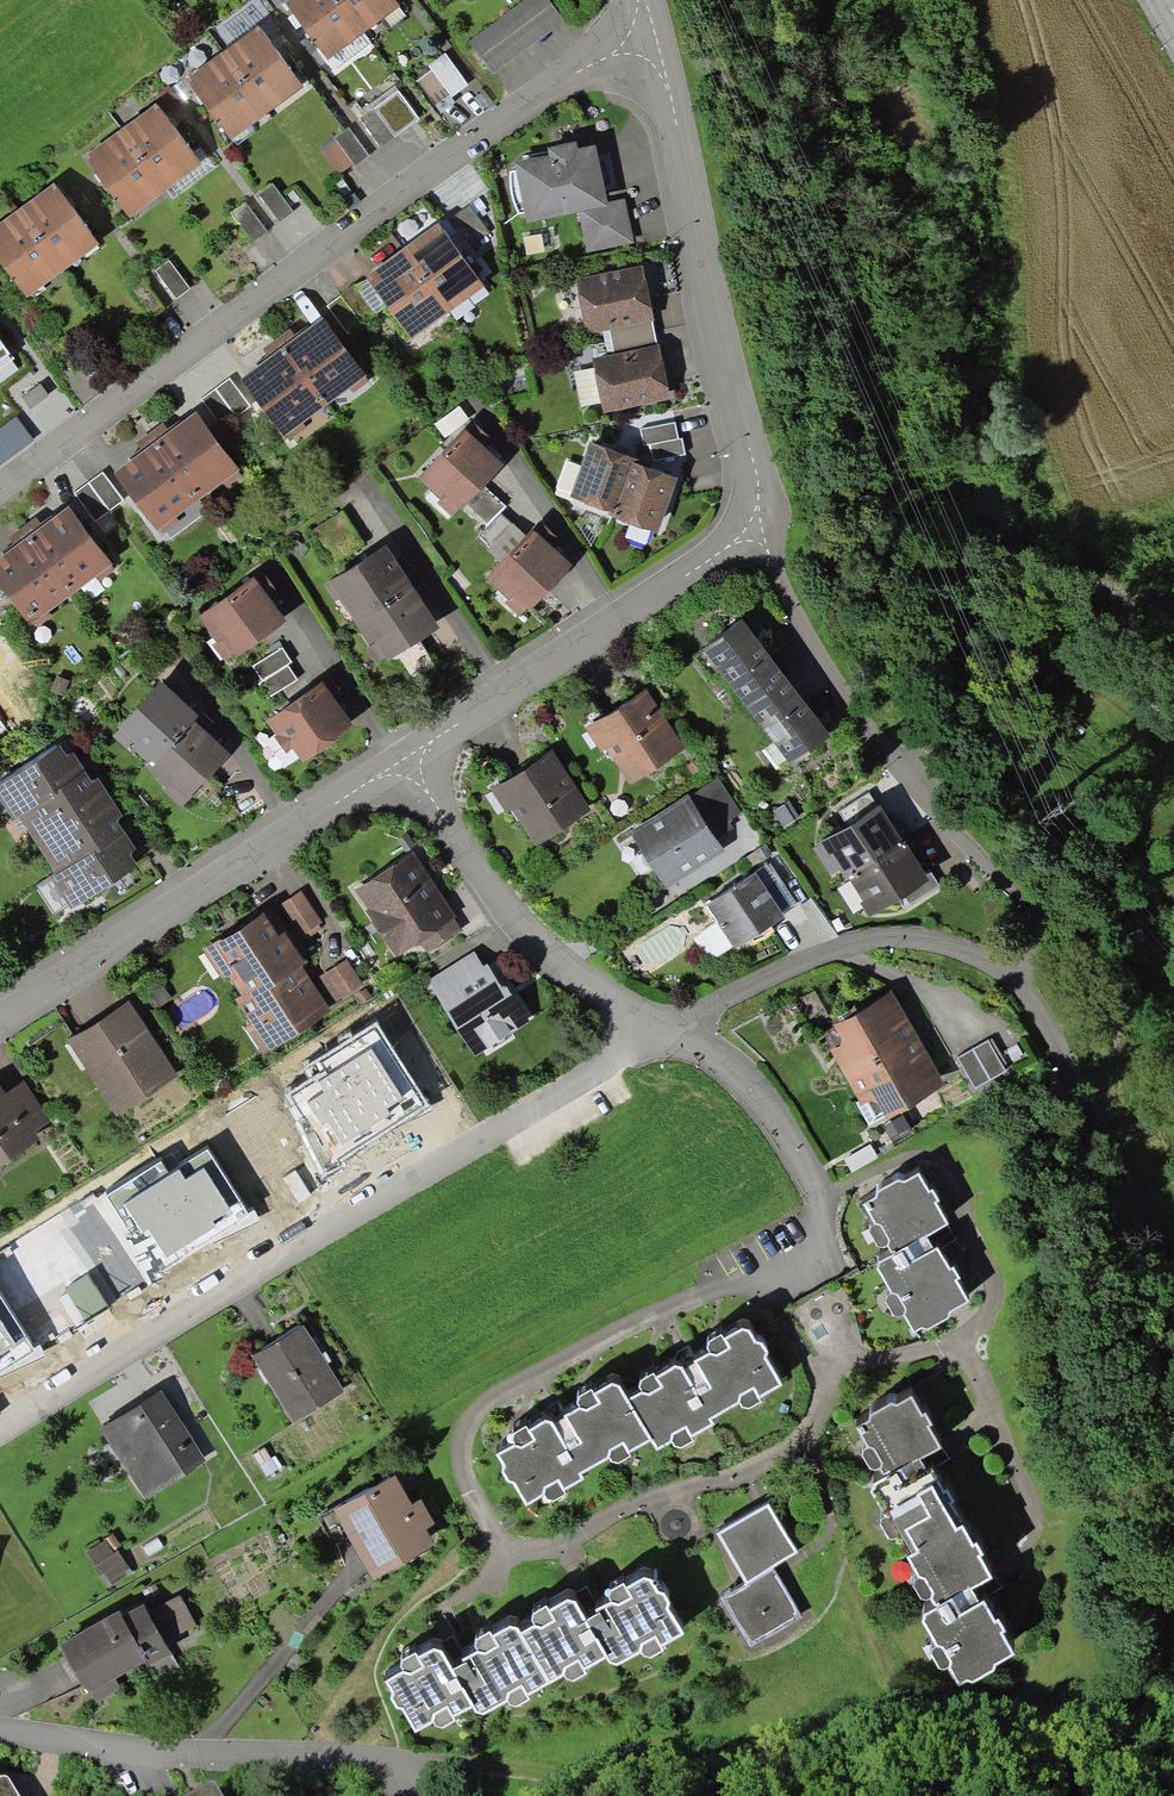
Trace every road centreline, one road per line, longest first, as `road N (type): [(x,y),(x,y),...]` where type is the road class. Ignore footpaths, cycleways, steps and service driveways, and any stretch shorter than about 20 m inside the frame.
road 1 (residential): [(0,496),(554,85),(641,50)]
road 2 (residential): [(652,1038),(0,1435)]
road 3 (residential): [(641,50),(759,529)]
road 4 (residential): [(0,1016),(395,765)]
road 5 (residential): [(395,765),(759,529)]
road 6 (residential): [(415,1759),(190,1760),(0,1736)]
road 7 (residential): [(1017,984),(951,950),(887,942),(807,964),(652,1038)]
road 8 (residential): [(395,765),(517,930),(652,1038)]
road 9 (residential): [(652,1038),(710,1056),(792,1144),(822,1220),(765,1275)]
road 10 (residential): [(1017,984),(1173,1279)]
road 11 (residential): [(759,529),(794,616),(832,681),(904,771)]

